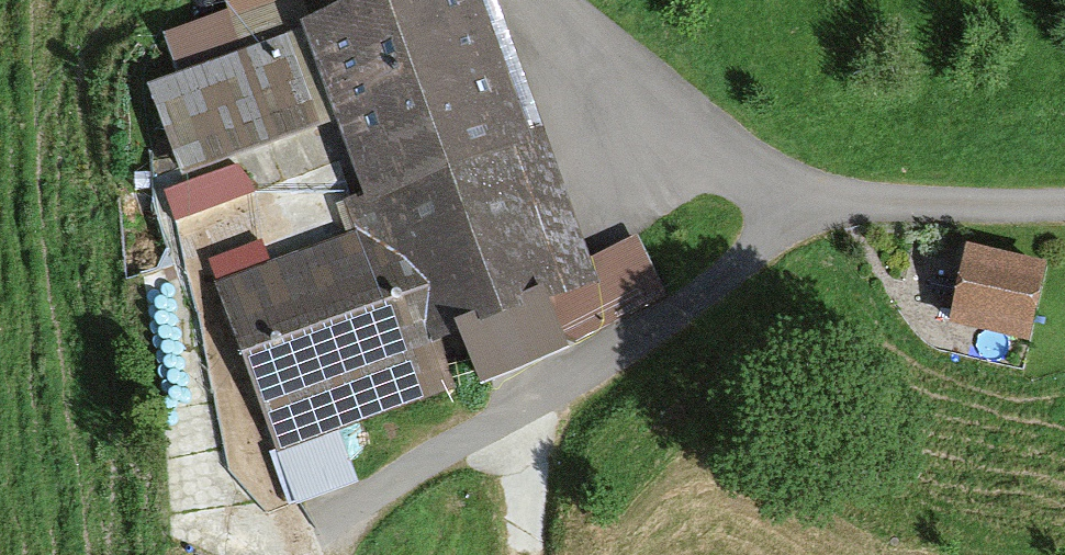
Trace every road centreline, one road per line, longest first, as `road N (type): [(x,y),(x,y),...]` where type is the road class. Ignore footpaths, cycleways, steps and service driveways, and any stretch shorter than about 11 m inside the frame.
road 1 (track): [(805,203),(682,311),(407,482),(374,511),(345,554)]
road 2 (track): [(805,203),(1064,210)]
road 3 (track): [(511,418),(524,483),(525,554)]

